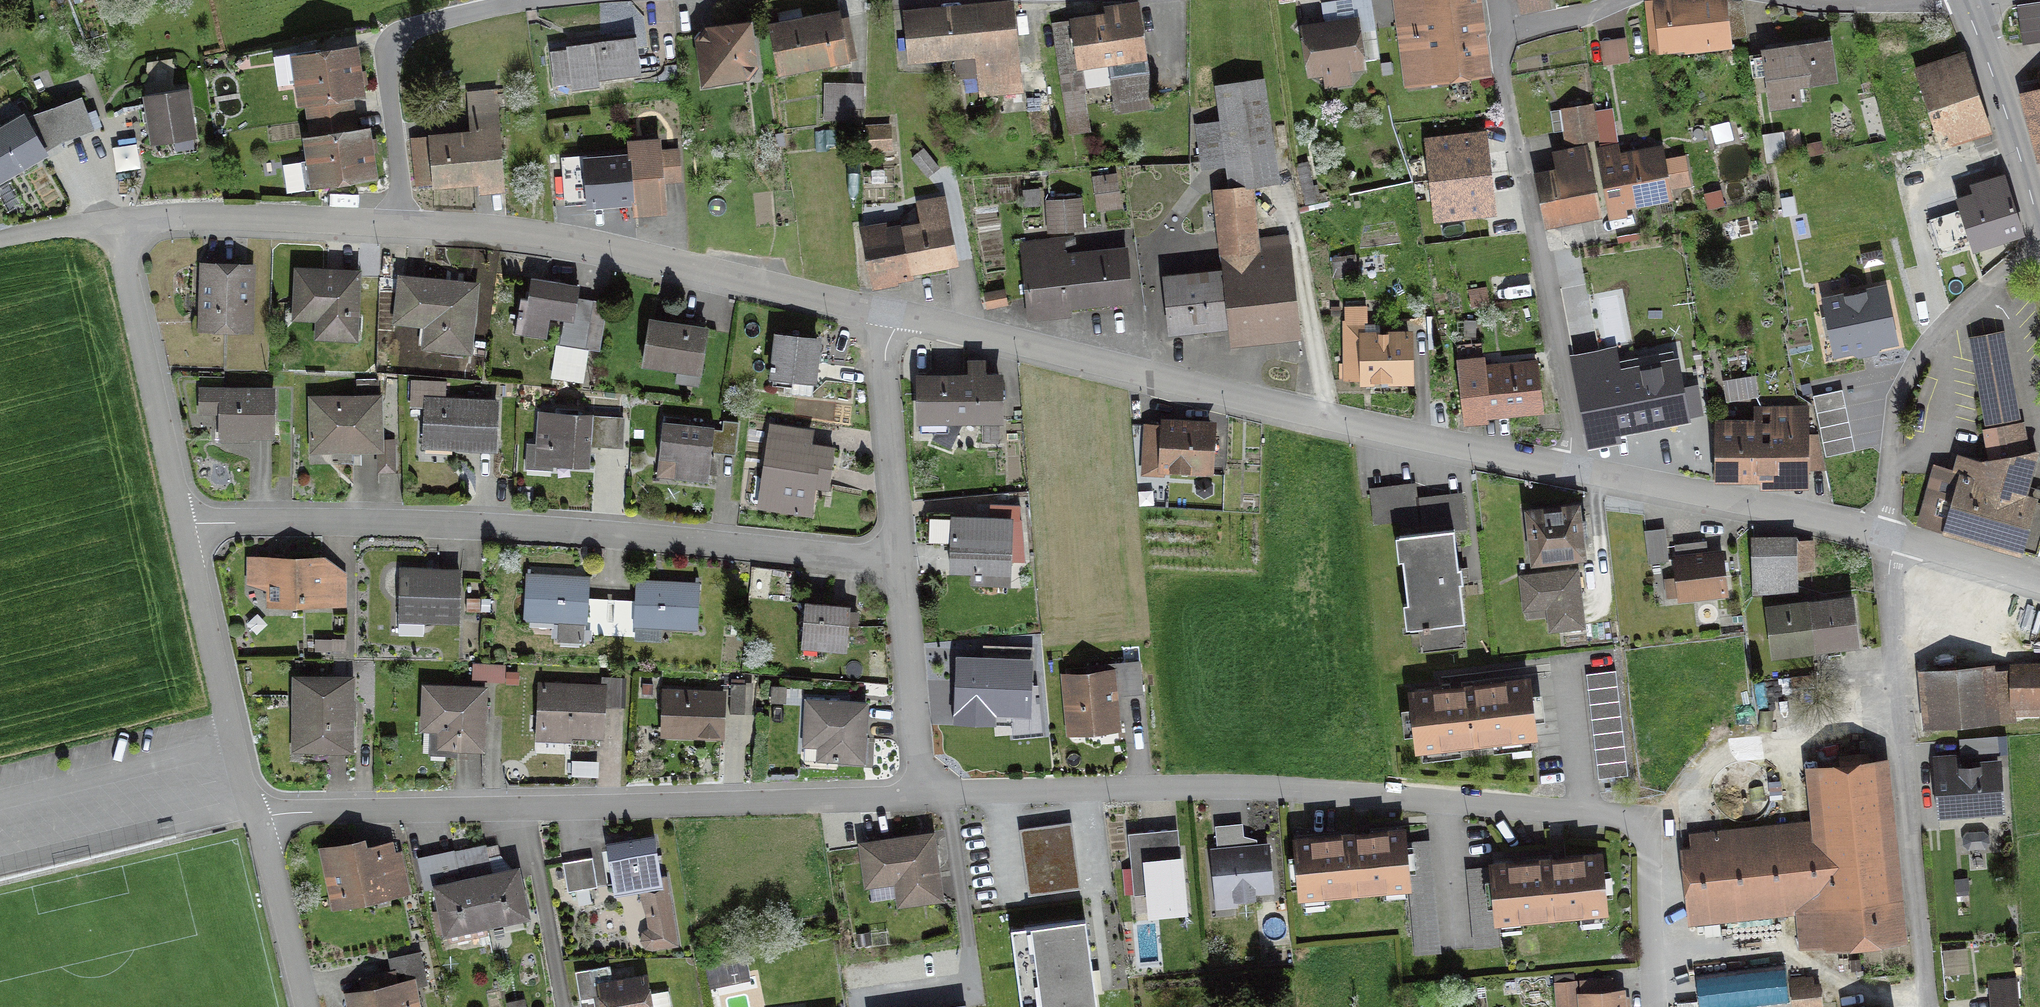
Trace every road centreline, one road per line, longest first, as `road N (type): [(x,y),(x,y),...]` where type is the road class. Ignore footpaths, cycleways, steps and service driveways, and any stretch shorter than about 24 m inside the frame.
road 1 (residential): [(924,796),(1242,788),(1644,825),(1653,1006)]
road 2 (residential): [(185,524),(545,529),(905,563)]
road 3 (residential): [(895,313),(1573,469)]
road 4 (residential): [(257,817),(924,796)]
road 5 (residential): [(401,221),(548,233),(895,313)]
road 6 (residential): [(1890,532),(1932,1006)]
road 7 (residential): [(1505,32),(1502,65),(1575,437),(1573,469)]
road 8 (residential): [(2039,247),(1917,360),(1896,429),(1890,532)]
road 9 (residential): [(1573,469),(1890,532)]
road 10 (residential): [(401,221),(390,42),(453,15),(525,0)]
road 11 (residential): [(113,219),(185,524)]
road 12 (residential): [(185,524),(257,817)]
road 13 (residential): [(113,219),(218,214),(401,221)]
road 14 (residential): [(905,563),(887,353),(895,313)]
road 15 (secondary): [(1963,0),(2039,238)]
road 16 (residential): [(924,796),(905,563)]
road 17 (residential): [(257,817),(301,1006)]
road 18 (residential): [(1890,532),(2039,583)]
road 19 (residential): [(1792,0),(1933,0)]
road 20 (residential): [(1505,32),(1628,0)]

